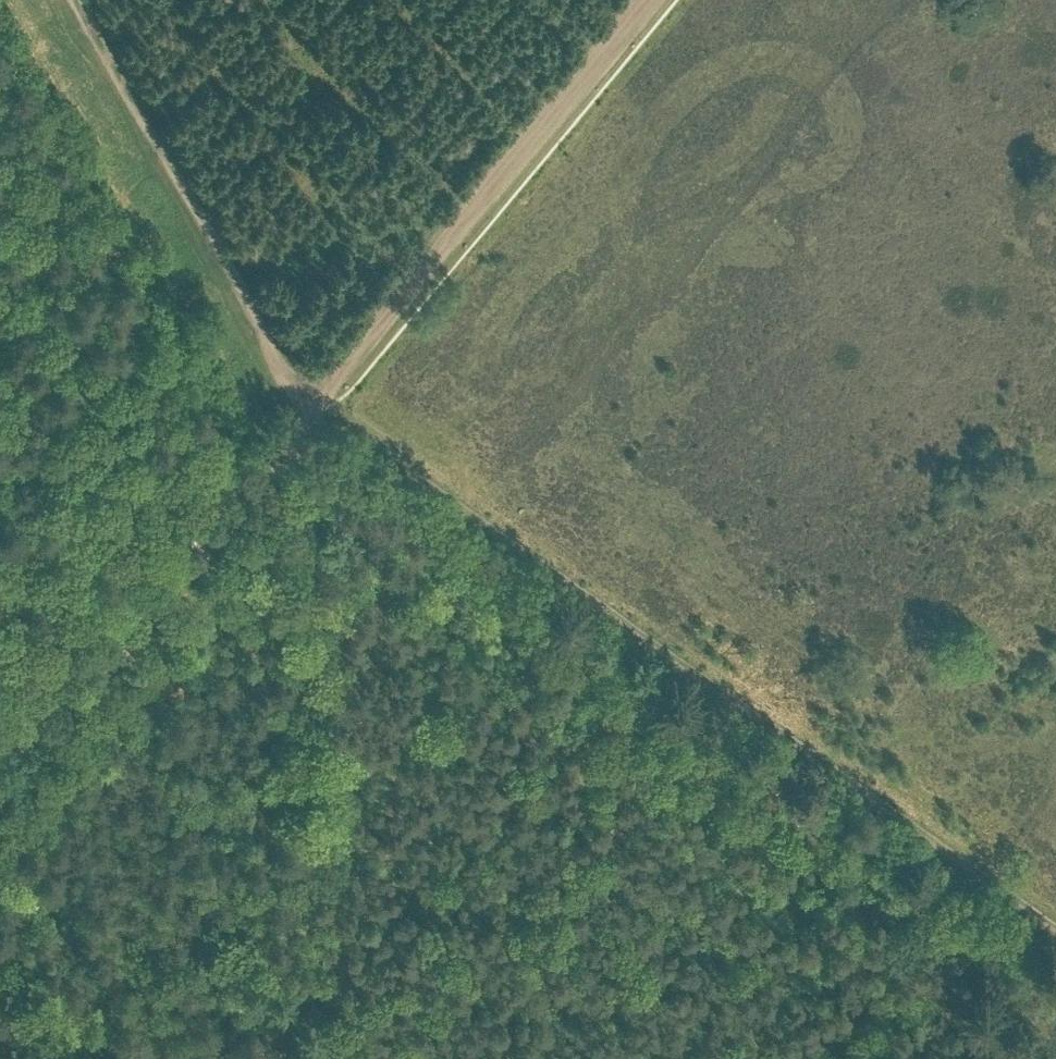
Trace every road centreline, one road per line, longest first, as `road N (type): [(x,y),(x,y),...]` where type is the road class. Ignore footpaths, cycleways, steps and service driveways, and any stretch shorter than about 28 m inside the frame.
road 1 (track): [(311,410),(973,872)]
road 2 (track): [(333,1058),(307,934),(300,788),(311,410)]
road 3 (track): [(646,0),(311,410)]
road 4 (track): [(311,410),(0,790)]
road 5 (track): [(311,410),(67,0)]

